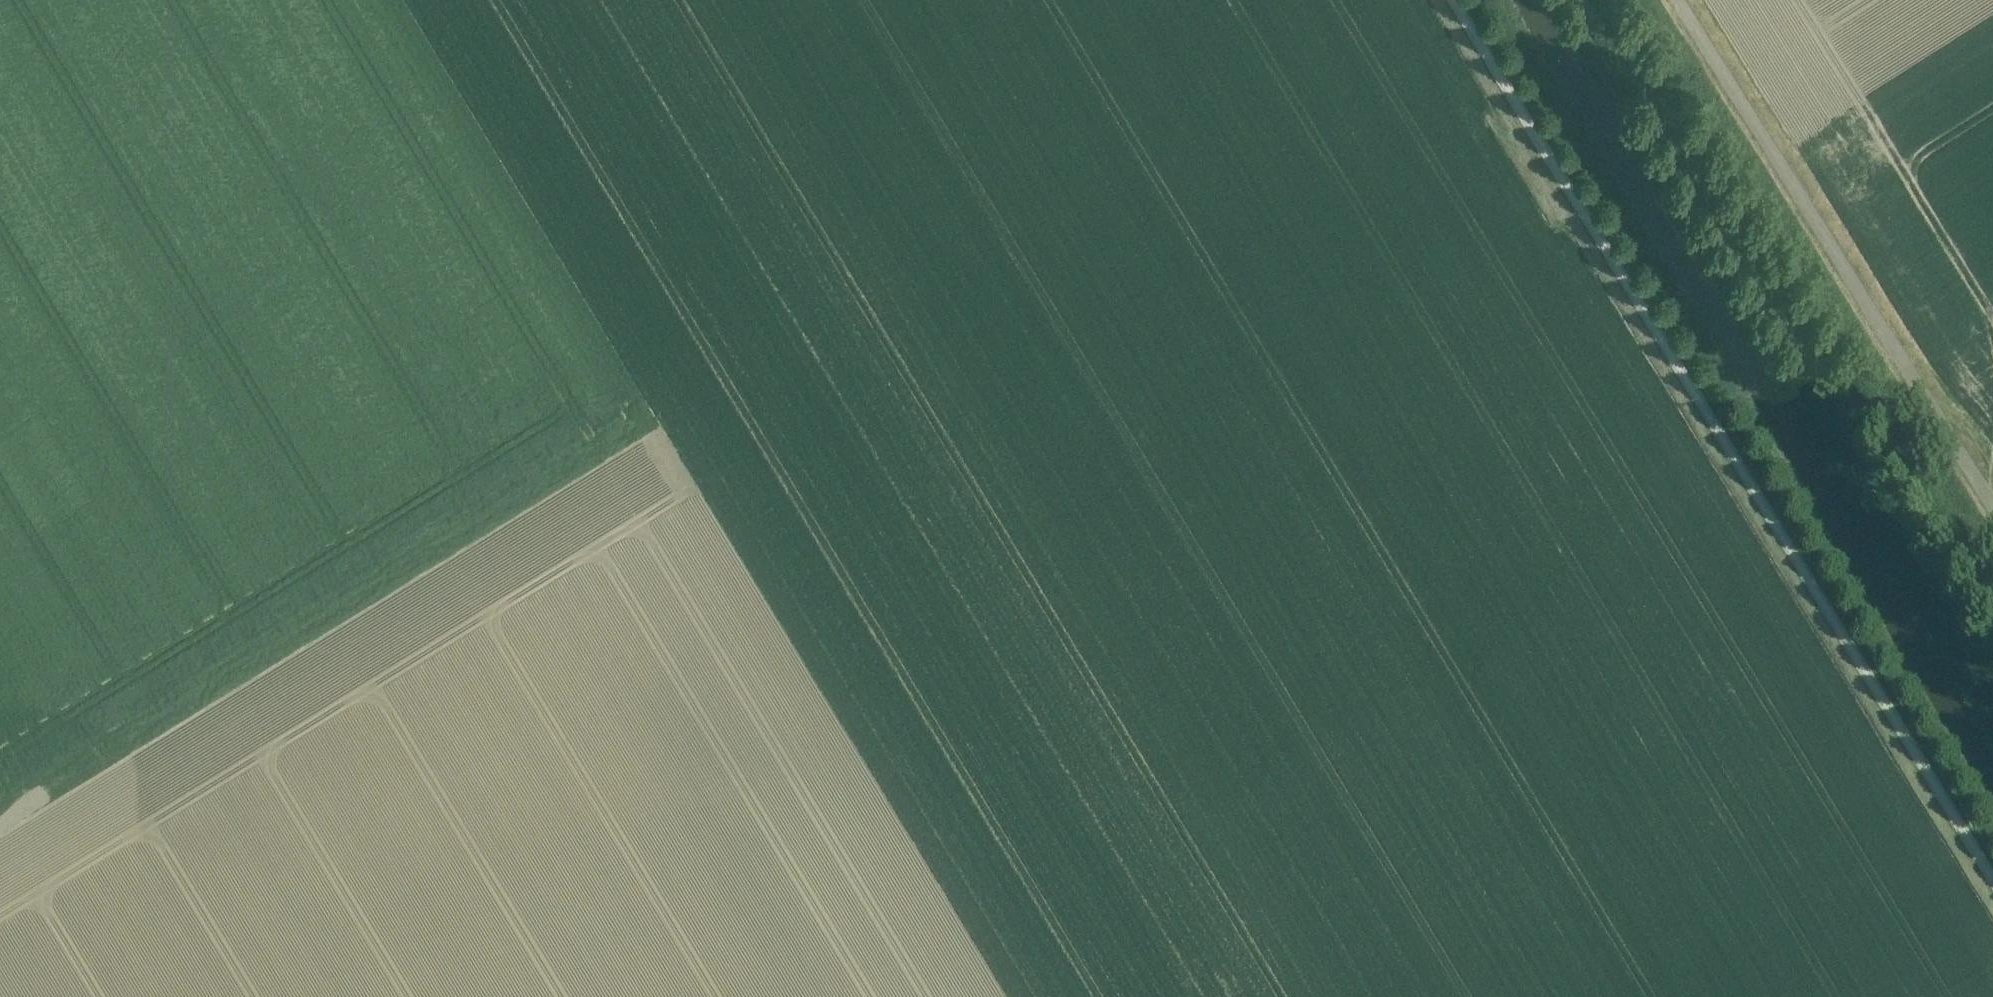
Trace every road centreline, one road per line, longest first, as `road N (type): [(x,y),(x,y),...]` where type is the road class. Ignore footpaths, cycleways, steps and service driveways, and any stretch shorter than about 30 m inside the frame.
road 1 (unclassified): [(1992,880),(1453,0)]
road 2 (unclassified): [(1992,495),(1681,0)]

